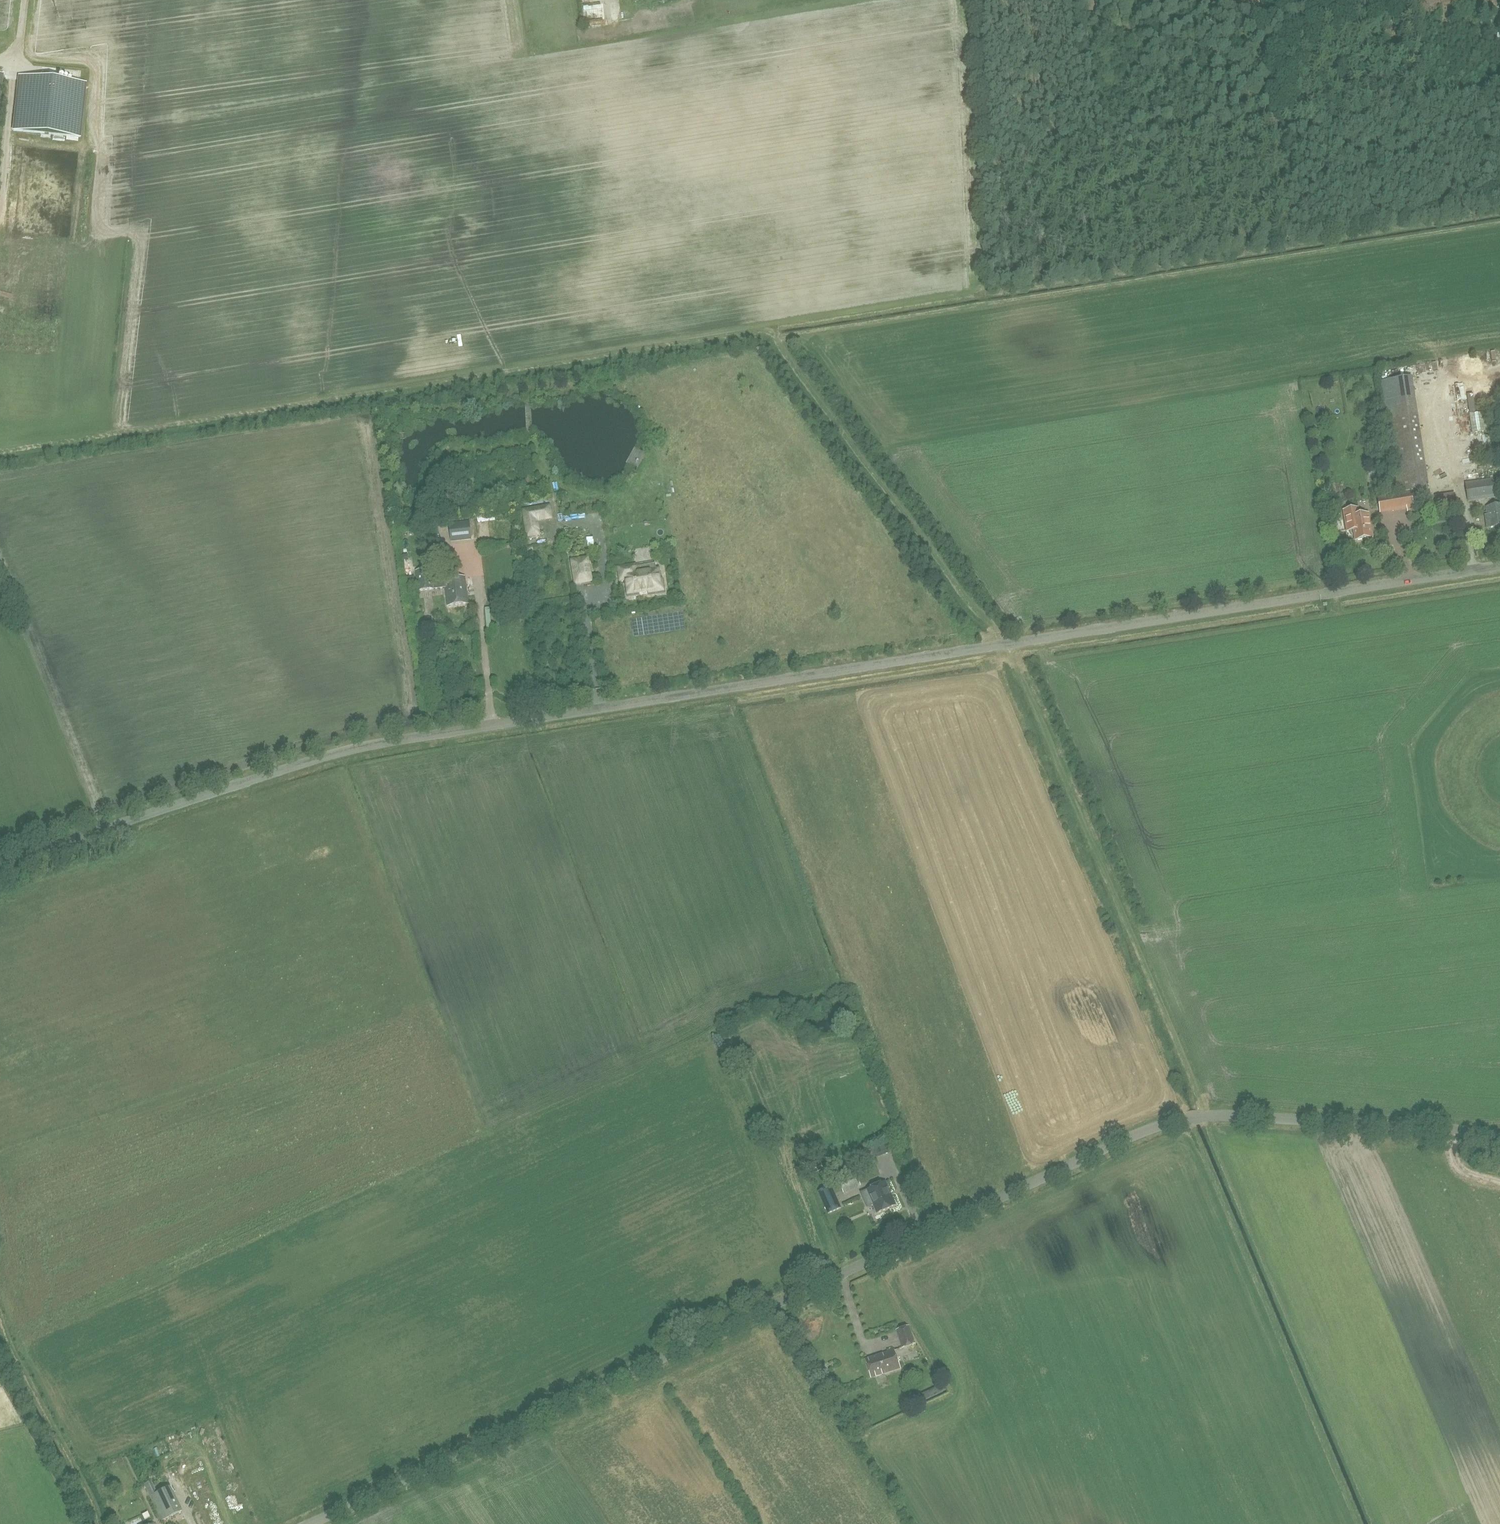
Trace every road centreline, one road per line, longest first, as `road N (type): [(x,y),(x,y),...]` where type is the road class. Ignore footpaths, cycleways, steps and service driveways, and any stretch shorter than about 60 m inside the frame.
road 1 (unclassified): [(0,863),(372,745),(1499,566)]
road 2 (unclassified): [(312,1523),(1163,1125),(1227,1116),(1499,1133)]

